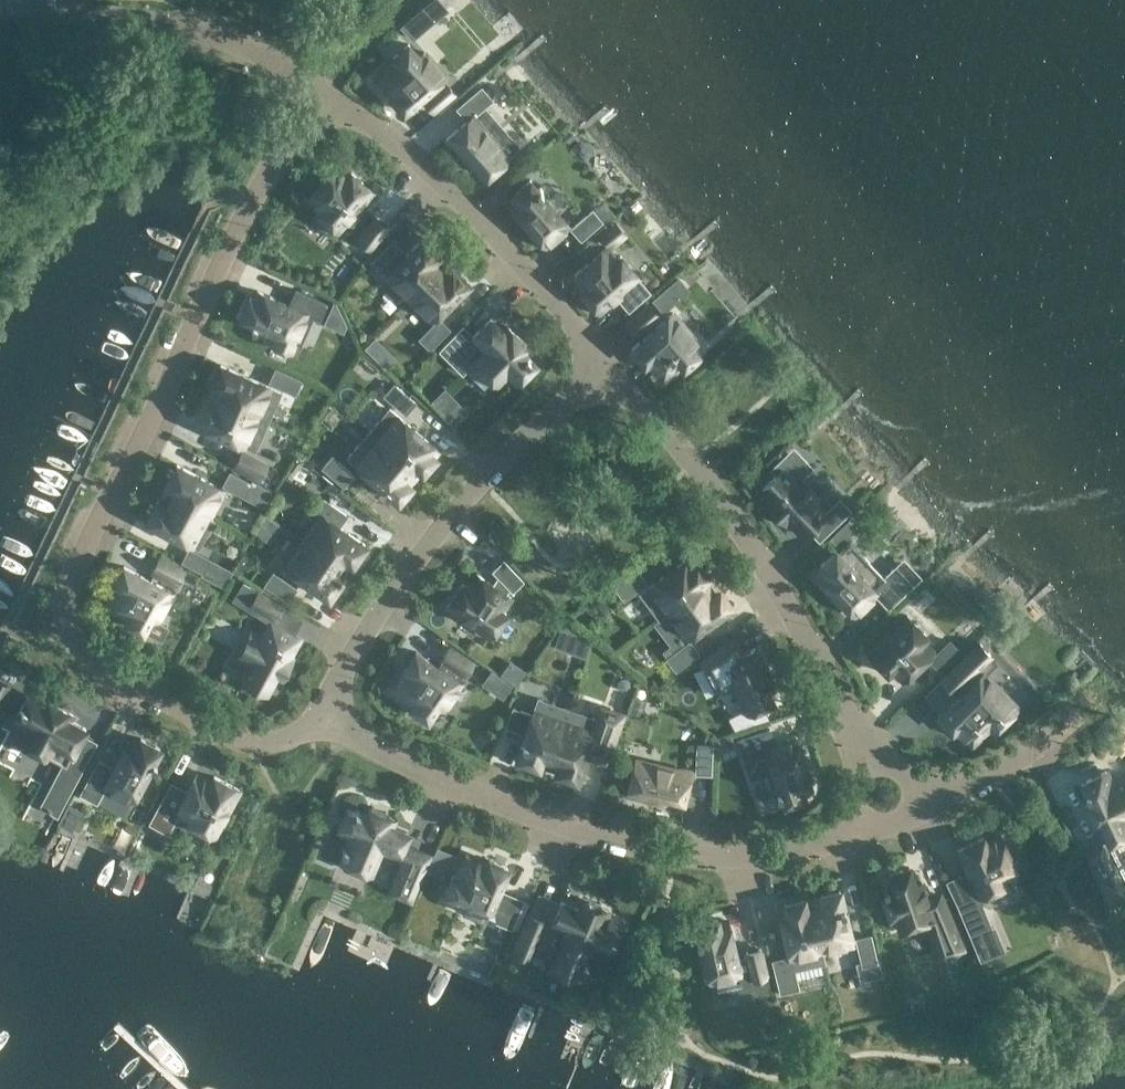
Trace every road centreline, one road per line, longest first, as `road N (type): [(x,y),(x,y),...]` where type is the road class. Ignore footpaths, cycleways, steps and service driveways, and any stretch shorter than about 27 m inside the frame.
road 1 (residential): [(325,718),(298,737),(234,736),(81,653),(71,638),(65,595),(229,244),(320,87)]
road 2 (residential): [(902,817),(766,854),(686,857),(426,774),(325,718)]
road 3 (residential): [(902,817),(741,533),(608,362)]
road 4 (residential): [(608,362),(526,433),(448,522),(350,659),(325,718)]
road 5 (residential): [(608,362),(447,187),(320,87)]
road 6 (residential): [(320,87),(211,33),(99,12),(0,7)]
road 7 (residential): [(1075,719),(1014,764),(902,817)]

